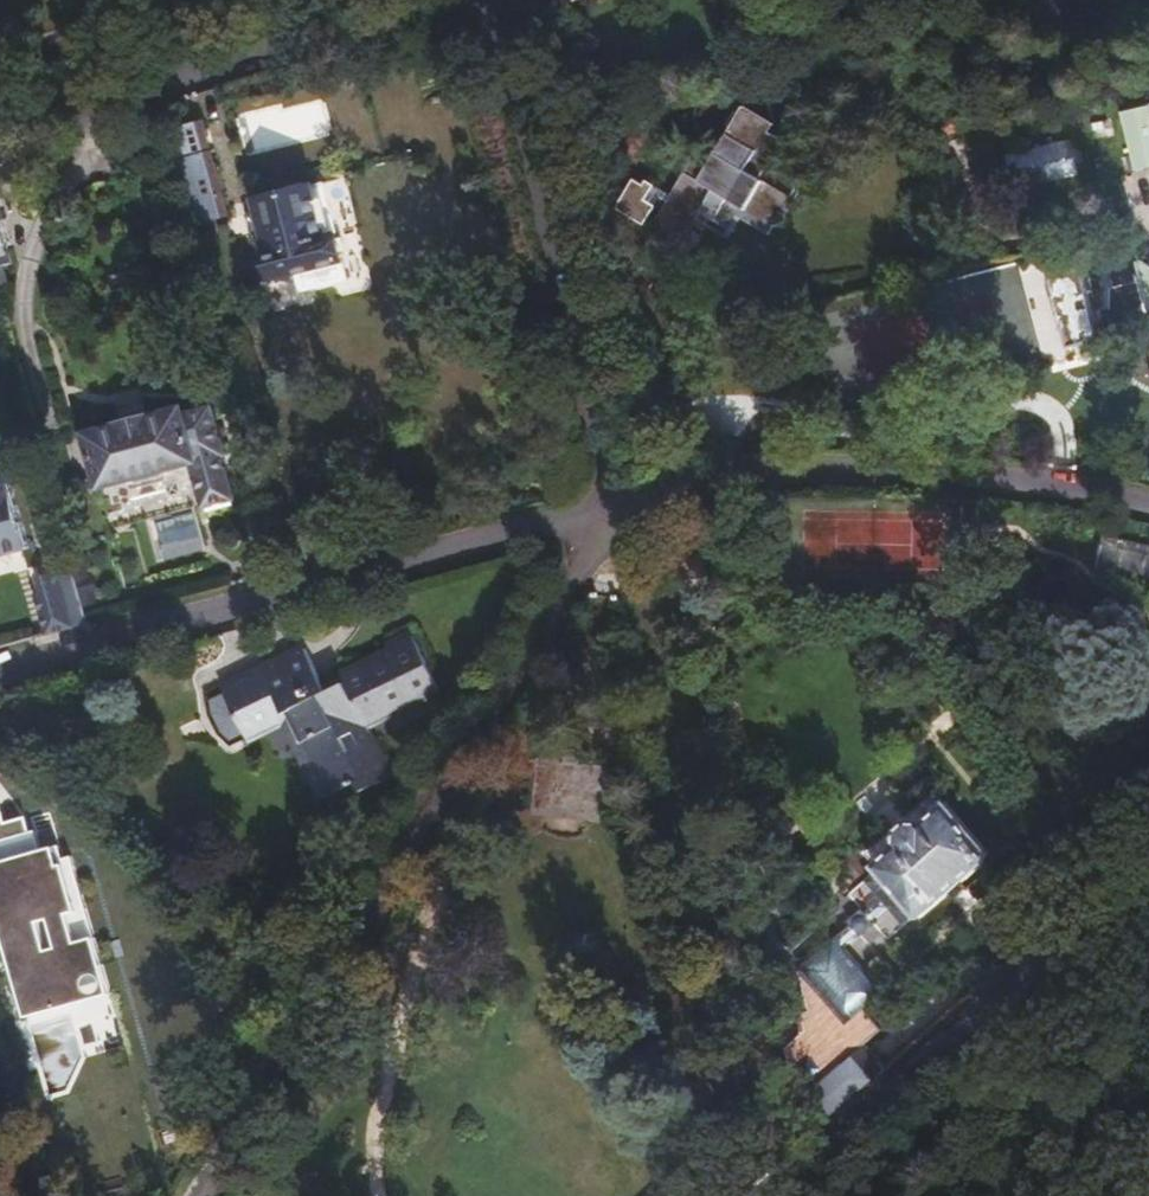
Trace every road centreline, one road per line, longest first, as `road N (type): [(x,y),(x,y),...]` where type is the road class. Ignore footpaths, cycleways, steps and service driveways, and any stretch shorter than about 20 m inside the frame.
road 1 (residential): [(205,1195),(619,500)]
road 2 (residential): [(619,500),(794,1183)]
road 3 (residential): [(0,668),(619,500)]
road 4 (residential): [(619,500),(764,467),(997,477),(1148,509)]
road 5 (residential): [(491,0),(619,500)]
road 6 (residential): [(794,1183),(1148,866)]
road 7 (residential): [(0,130),(444,0)]

